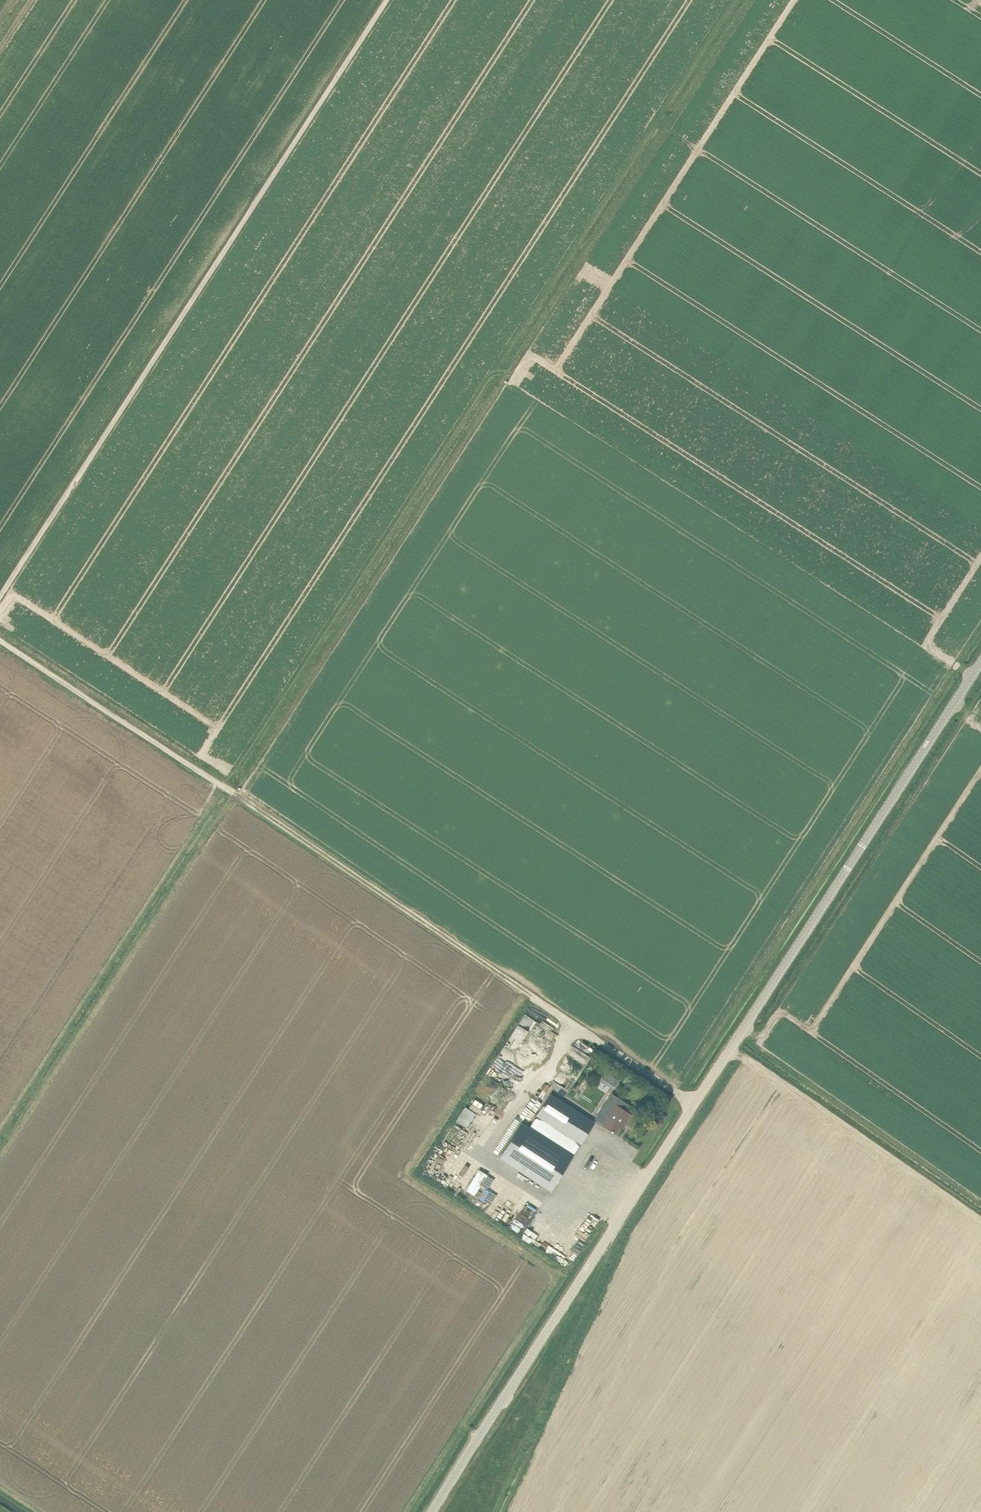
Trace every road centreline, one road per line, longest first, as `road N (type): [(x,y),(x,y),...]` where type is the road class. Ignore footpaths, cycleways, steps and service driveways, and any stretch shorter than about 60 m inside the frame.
road 1 (tertiary): [(431,1511),(980,666)]
road 2 (track): [(387,0),(0,596)]
road 3 (track): [(0,641),(530,996)]

